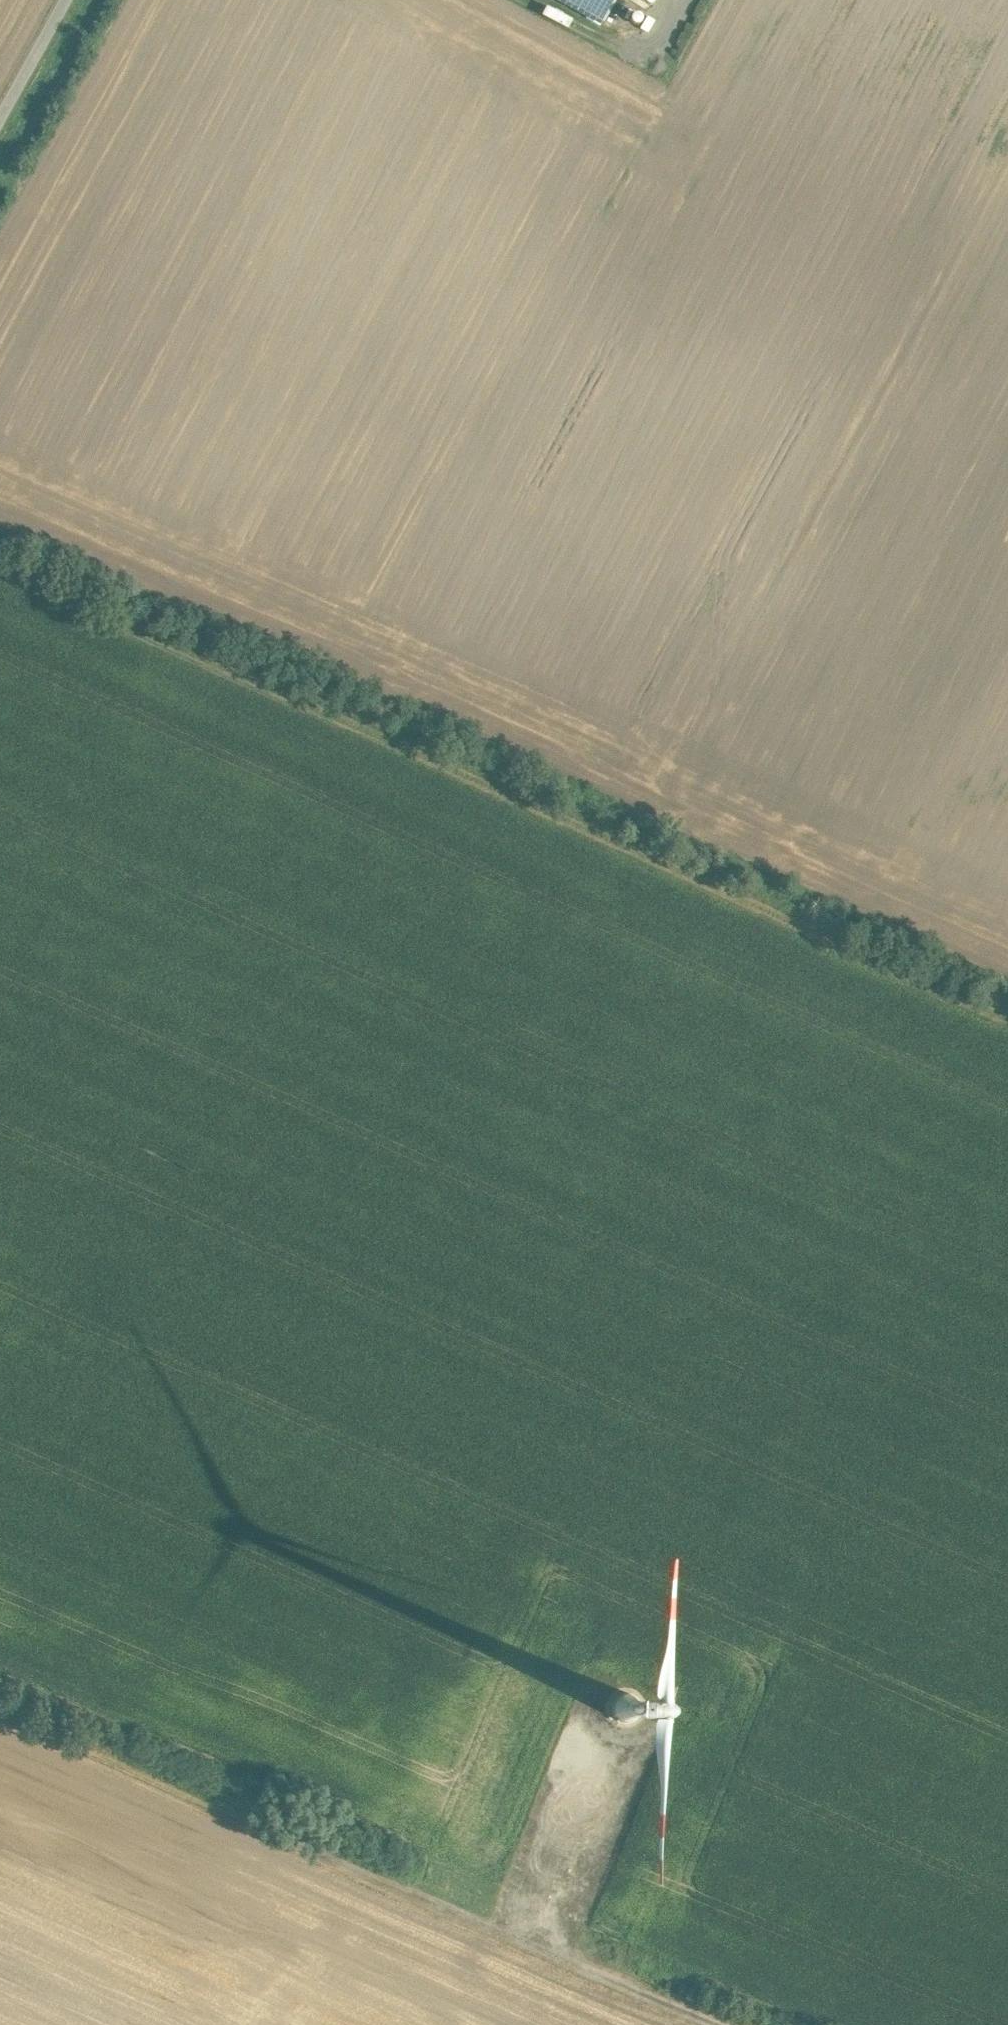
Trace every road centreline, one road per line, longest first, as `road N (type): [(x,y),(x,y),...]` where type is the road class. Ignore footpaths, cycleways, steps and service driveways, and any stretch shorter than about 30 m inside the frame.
road 1 (track): [(1007,986),(0,535)]
road 2 (track): [(0,1698),(777,2024)]
road 3 (track): [(675,0),(644,52),(532,0)]
road 4 (track): [(70,0),(0,125)]

